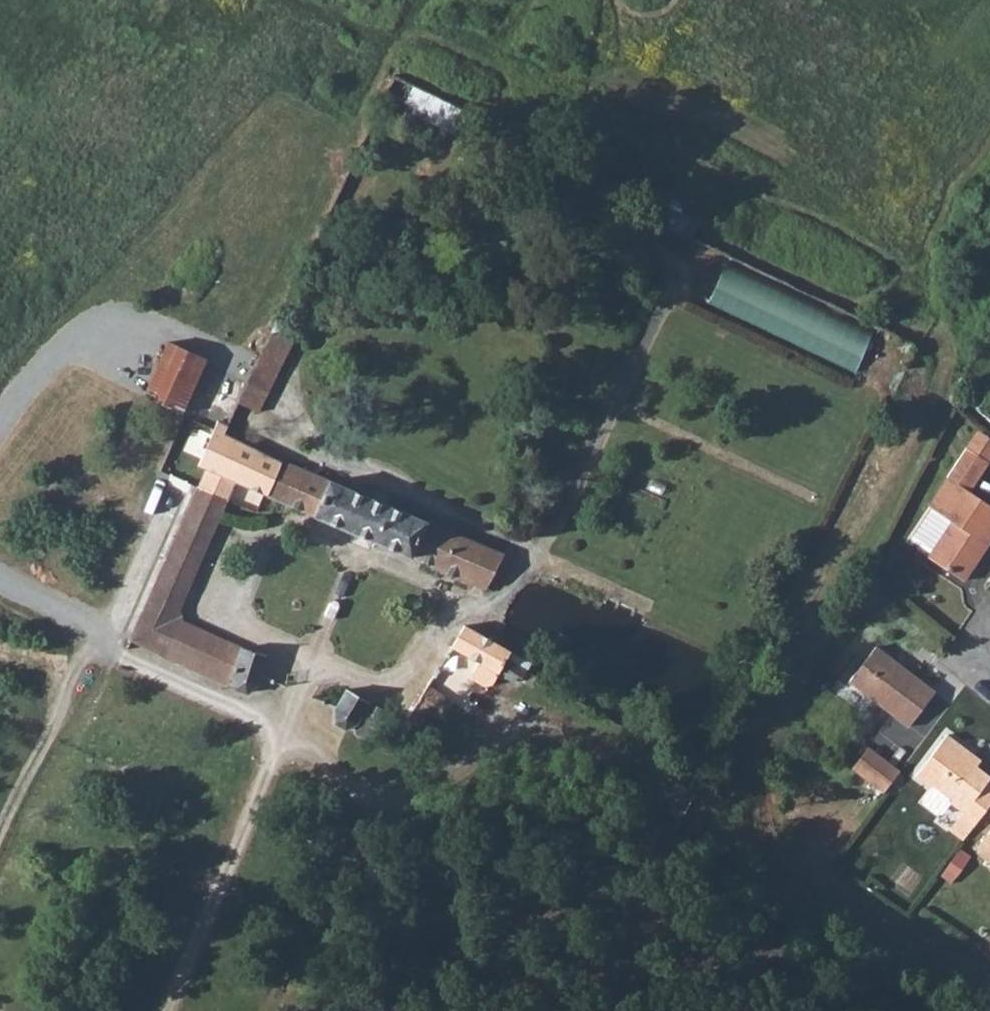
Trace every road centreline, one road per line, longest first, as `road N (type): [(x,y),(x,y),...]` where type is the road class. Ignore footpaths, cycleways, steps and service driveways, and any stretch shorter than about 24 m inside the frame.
road 1 (track): [(87,665),(285,202),(376,59),(405,45),(456,52),(757,173),(835,216),(899,282),(930,337),(989,365)]
road 2 (residential): [(989,977),(727,826),(452,688)]
road 3 (unclassified): [(165,1010),(289,718)]
road 4 (unclassified): [(0,843),(87,665)]

